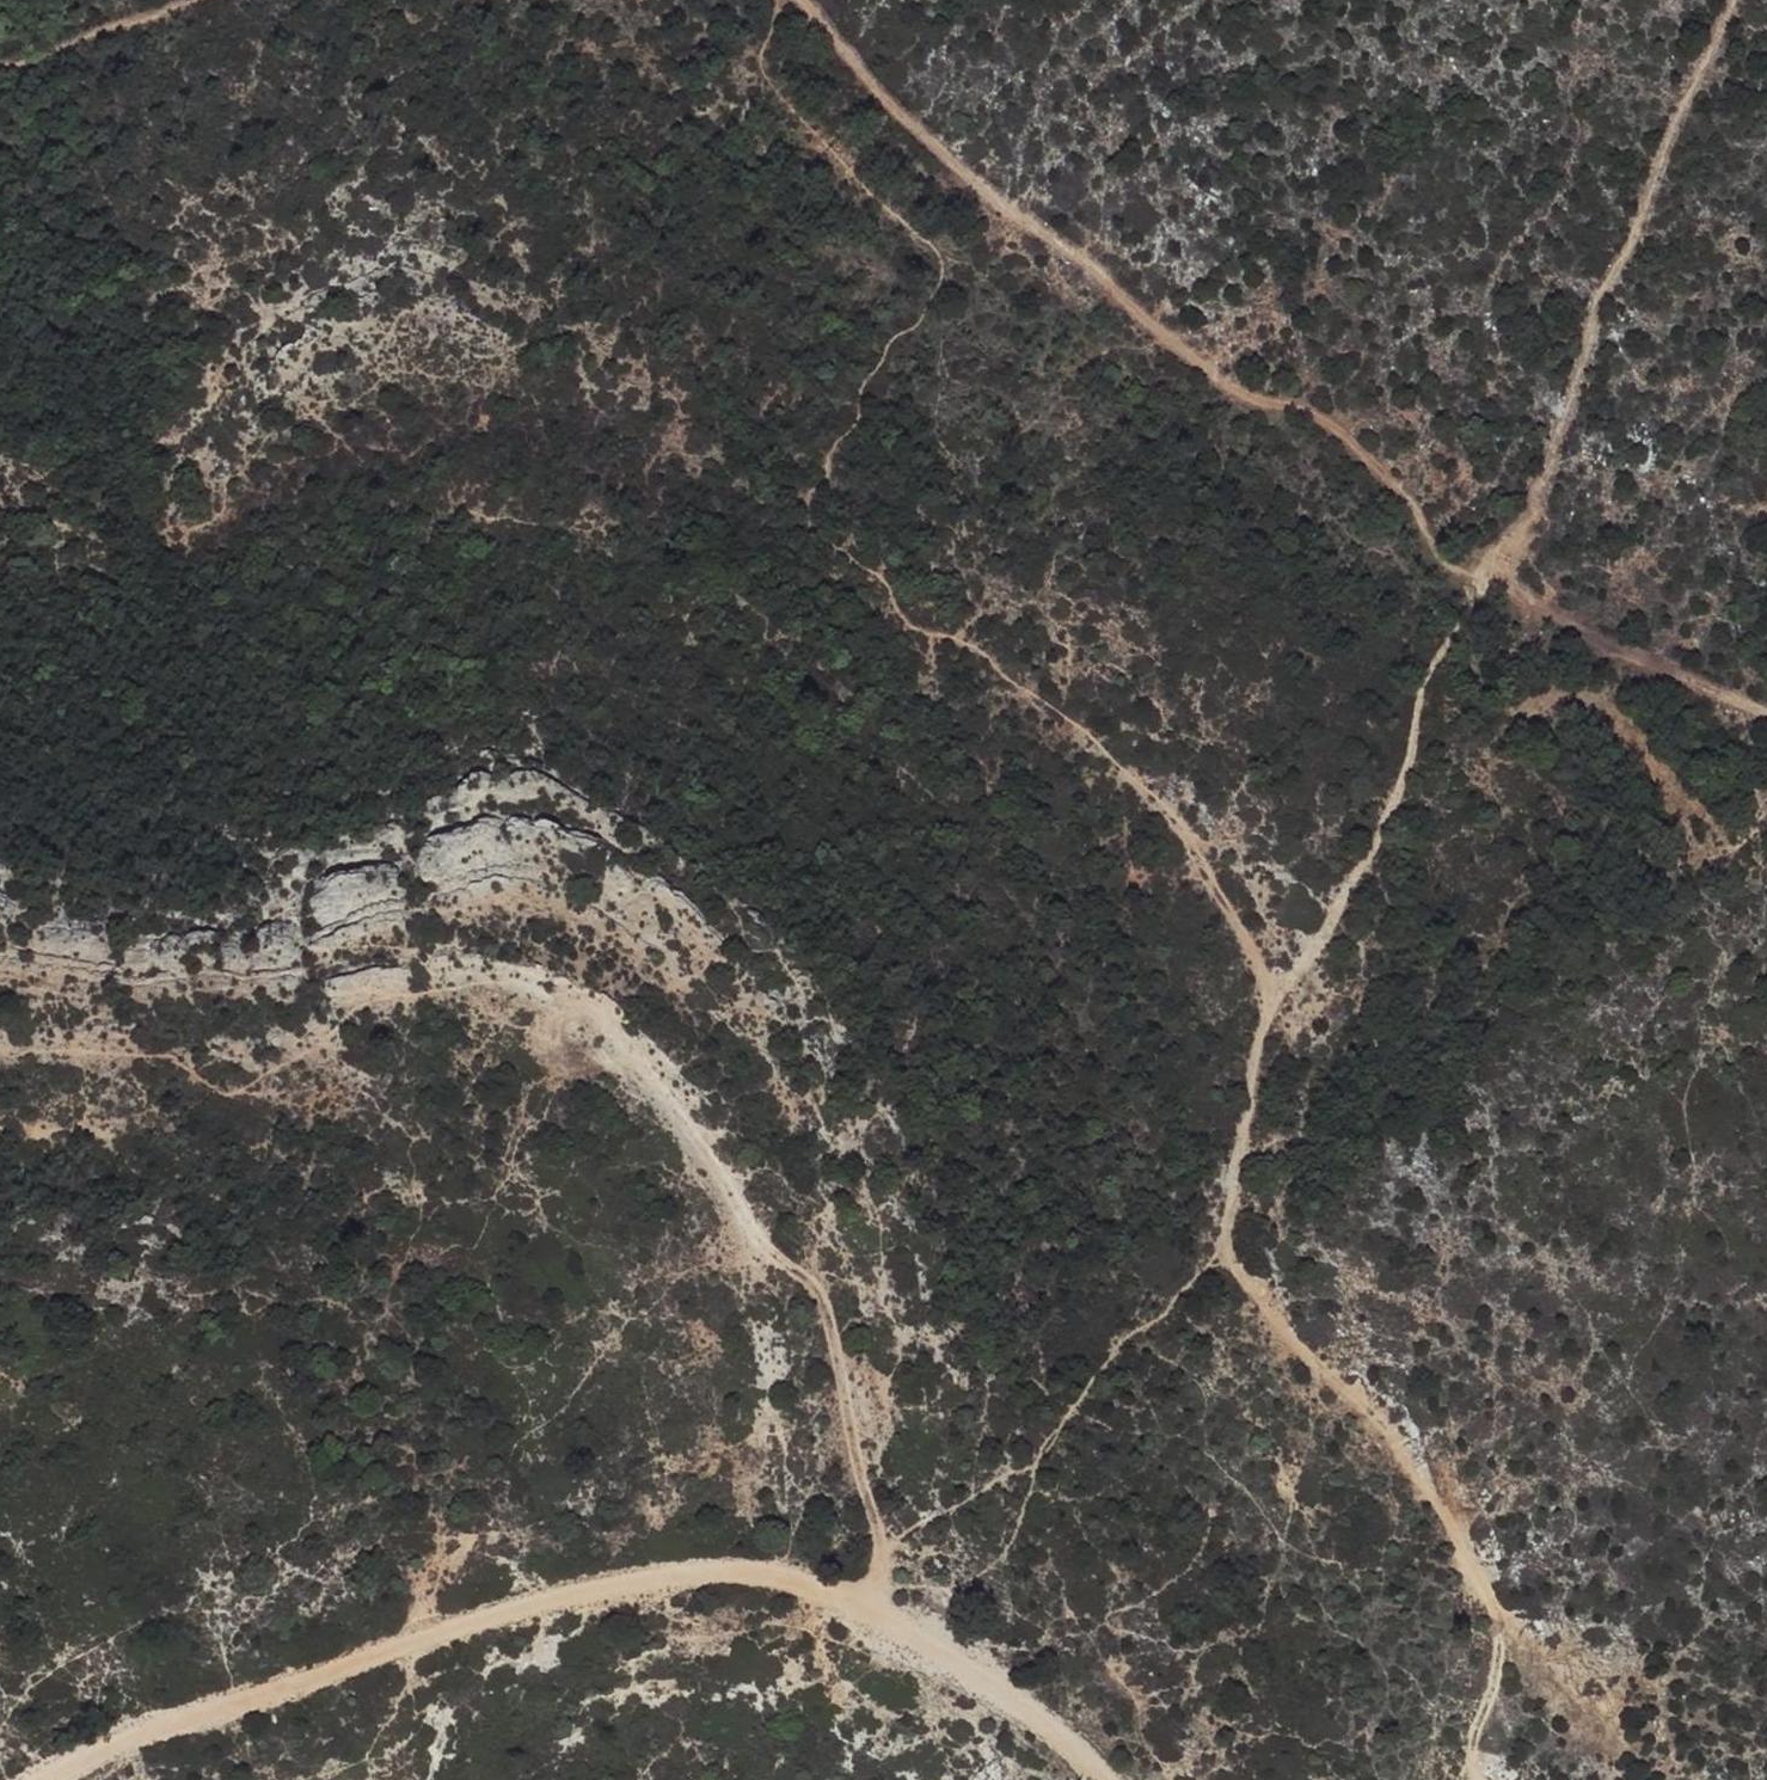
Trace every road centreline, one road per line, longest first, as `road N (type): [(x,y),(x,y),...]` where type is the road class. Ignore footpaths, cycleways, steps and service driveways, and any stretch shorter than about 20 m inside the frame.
road 1 (track): [(1478,586),(1421,688),(1409,770),(1364,861),(1327,934),(1269,994),(1228,1237),(1238,1271),(1298,1348),(1378,1416),(1446,1513),(1495,1610),(1498,1660),(1474,1740),(1477,1779)]
road 2 (track): [(1100,1779),(1006,1692),(903,1623),(788,1579),(715,1569),(533,1606),(259,1694),(36,1779)]

